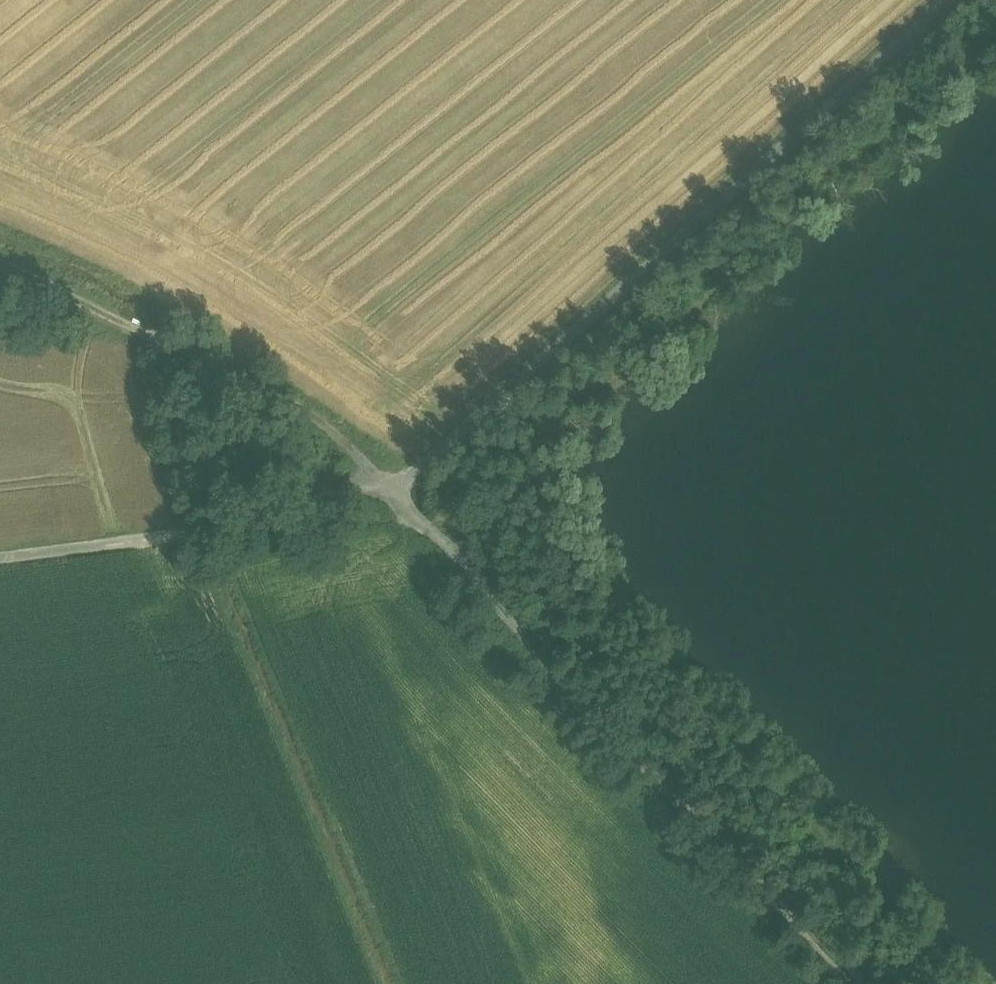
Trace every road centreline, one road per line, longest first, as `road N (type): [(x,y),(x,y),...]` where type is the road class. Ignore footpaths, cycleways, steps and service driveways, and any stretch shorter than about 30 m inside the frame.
road 1 (track): [(0,281),(228,386),(368,479),(843,983)]
road 2 (track): [(377,493),(0,555)]

